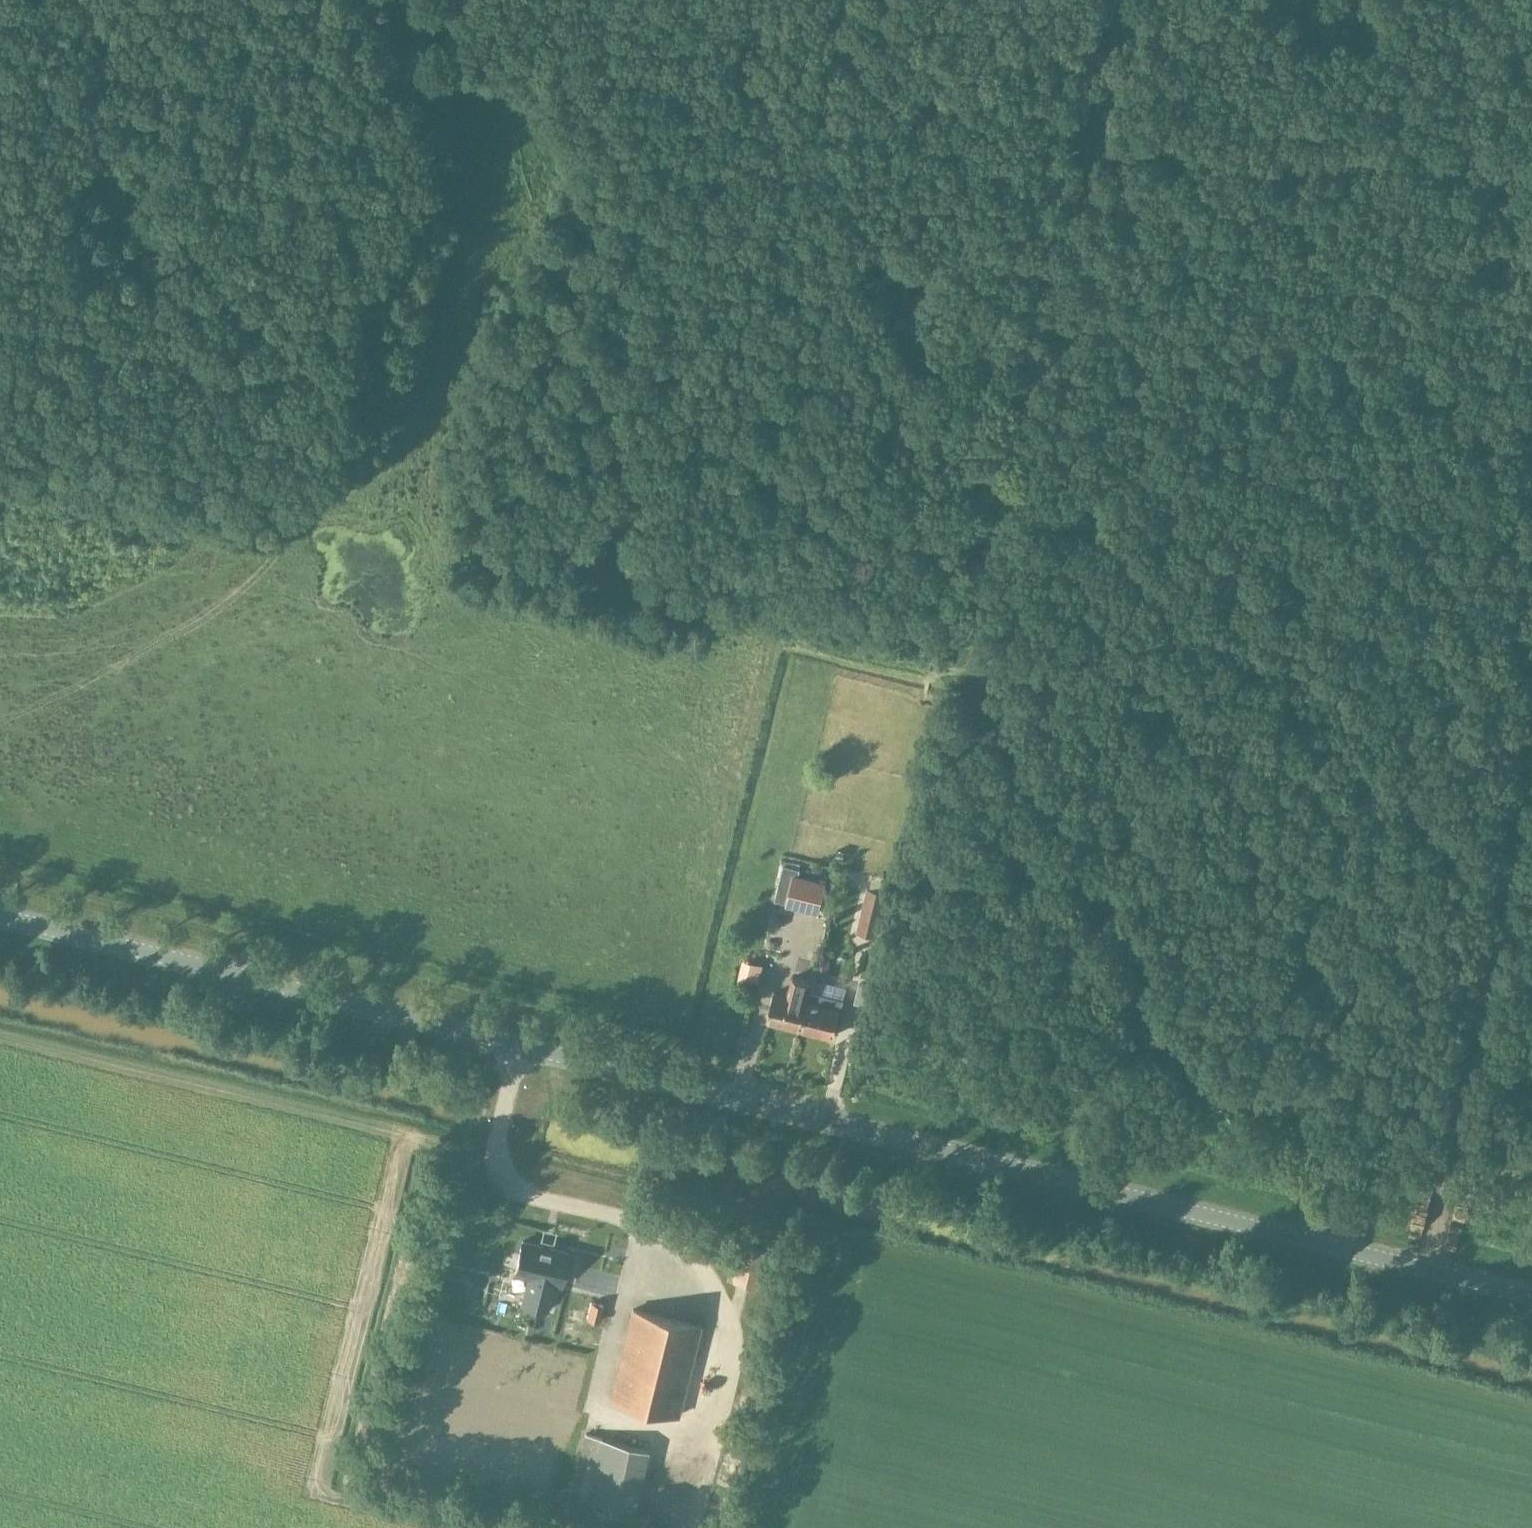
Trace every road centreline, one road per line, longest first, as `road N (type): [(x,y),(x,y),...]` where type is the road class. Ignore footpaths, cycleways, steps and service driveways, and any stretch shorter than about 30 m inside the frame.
road 1 (tertiary): [(1531,1296),(0,917)]
road 2 (track): [(454,0),(461,192),(426,379),(406,437),(386,465),(303,523),(277,555)]
road 3 (track): [(753,638),(797,634),(965,675),(1053,326)]
road 4 (track): [(1425,1269),(1531,715)]
road 5 (track): [(1053,326),(1132,0)]

